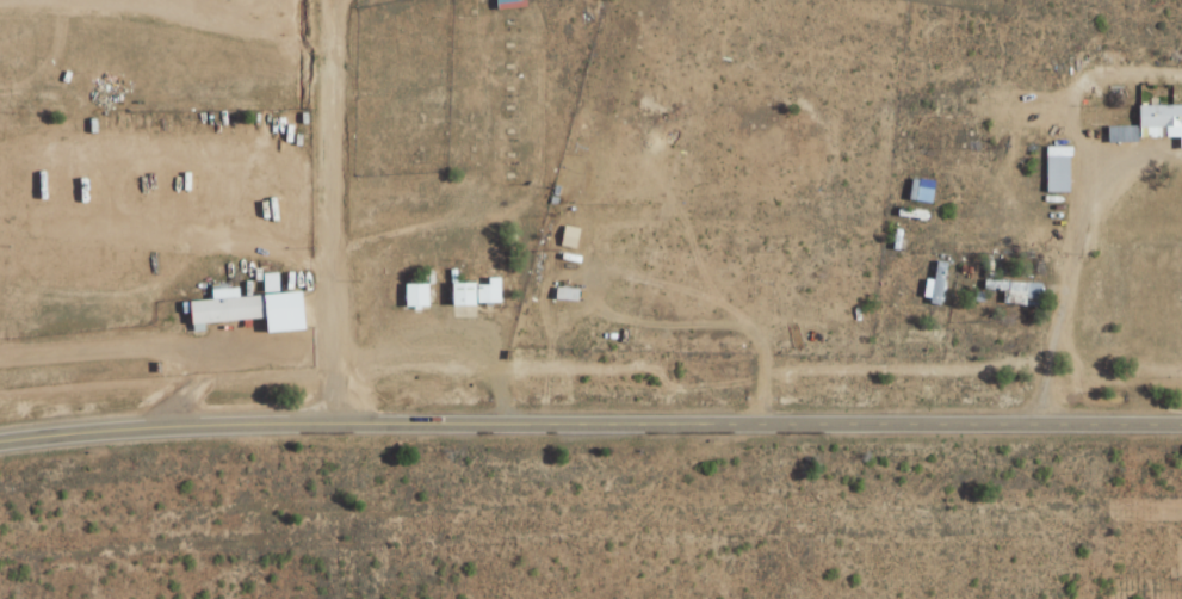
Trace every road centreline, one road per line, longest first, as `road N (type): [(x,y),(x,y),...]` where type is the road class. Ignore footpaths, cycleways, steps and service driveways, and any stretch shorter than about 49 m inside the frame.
road 1 (primary): [(1181,425),(264,424),(0,442)]
road 2 (residential): [(335,424),(336,0)]
road 3 (residential): [(0,357),(334,334)]
road 4 (residential): [(338,47),(137,8),(34,0)]

